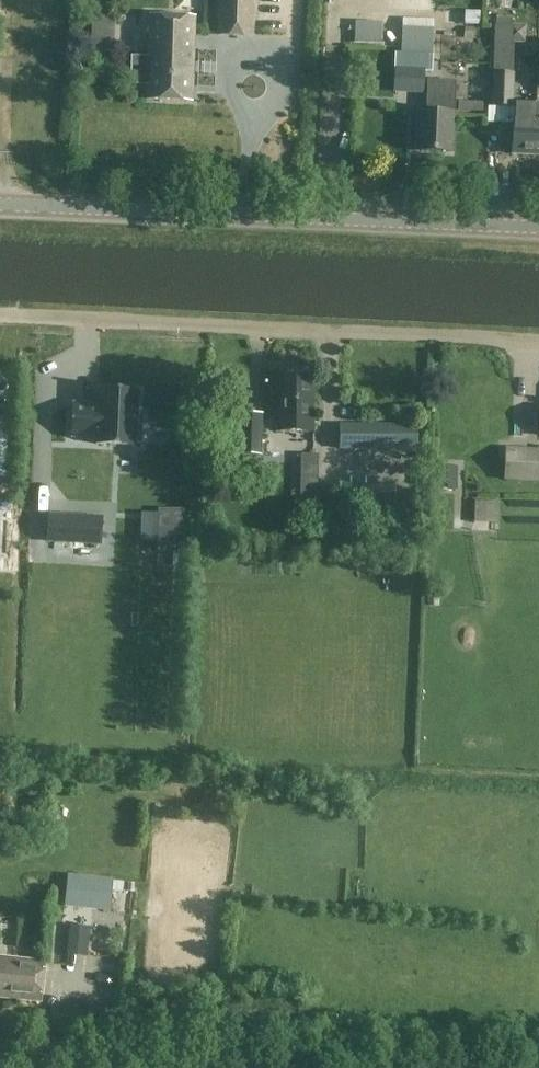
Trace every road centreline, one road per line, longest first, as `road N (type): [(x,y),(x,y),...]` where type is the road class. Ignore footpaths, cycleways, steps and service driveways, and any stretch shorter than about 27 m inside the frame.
road 1 (track): [(538,342),(0,315)]
road 2 (tertiary): [(538,229),(0,206)]
road 3 (unclassified): [(374,1067),(0,1051)]

